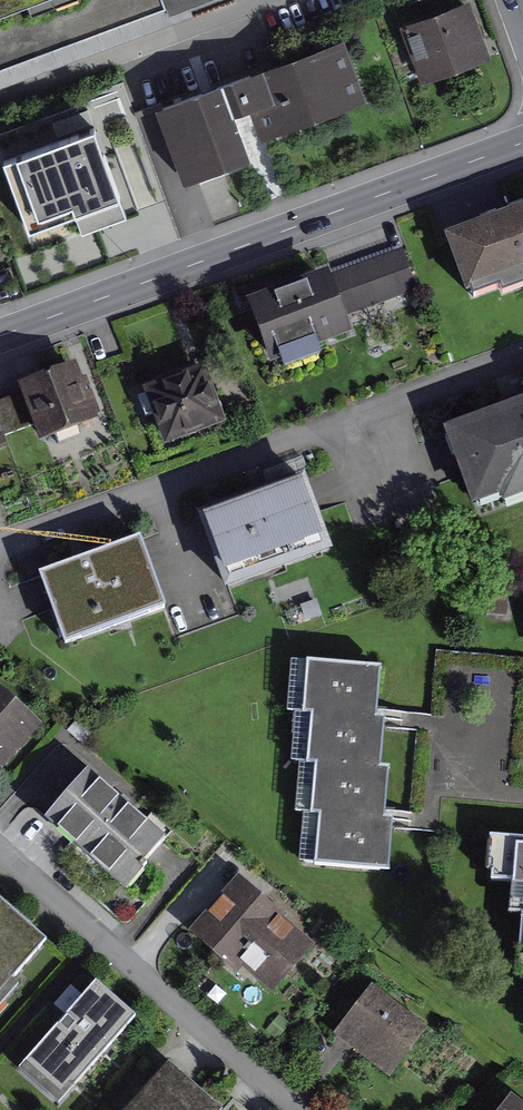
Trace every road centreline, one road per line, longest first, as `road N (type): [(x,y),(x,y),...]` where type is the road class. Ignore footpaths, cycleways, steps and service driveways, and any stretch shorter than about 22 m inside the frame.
road 1 (tertiary): [(522,143),(0,336)]
road 2 (residential): [(0,540),(522,349)]
road 3 (residential): [(0,845),(292,1109)]

